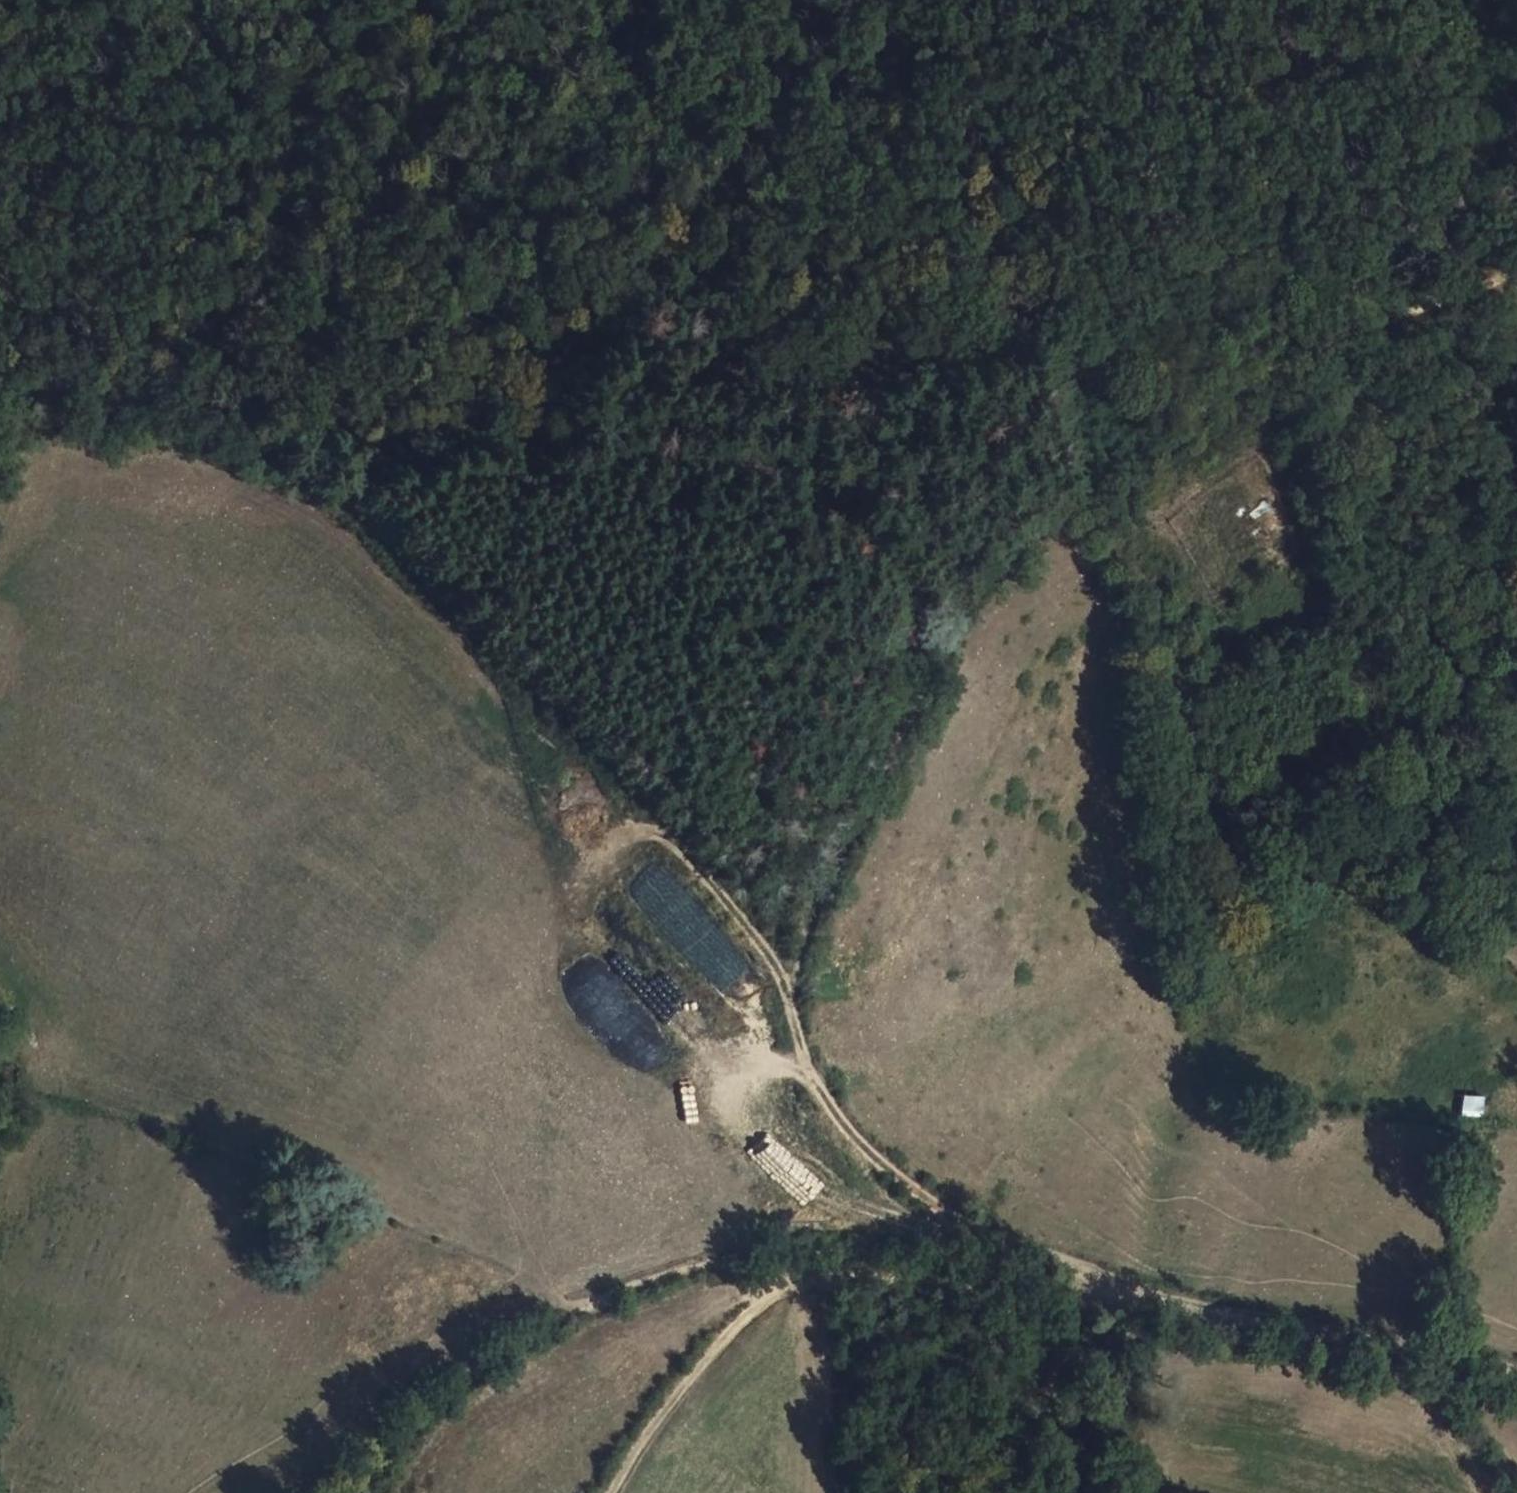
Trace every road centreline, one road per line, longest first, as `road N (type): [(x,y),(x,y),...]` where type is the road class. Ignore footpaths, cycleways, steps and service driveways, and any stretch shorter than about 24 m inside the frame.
road 1 (track): [(975,1236),(883,1168),(818,1093),(788,988),(917,671)]
road 2 (track): [(1435,1349),(1226,1314),(975,1236)]

